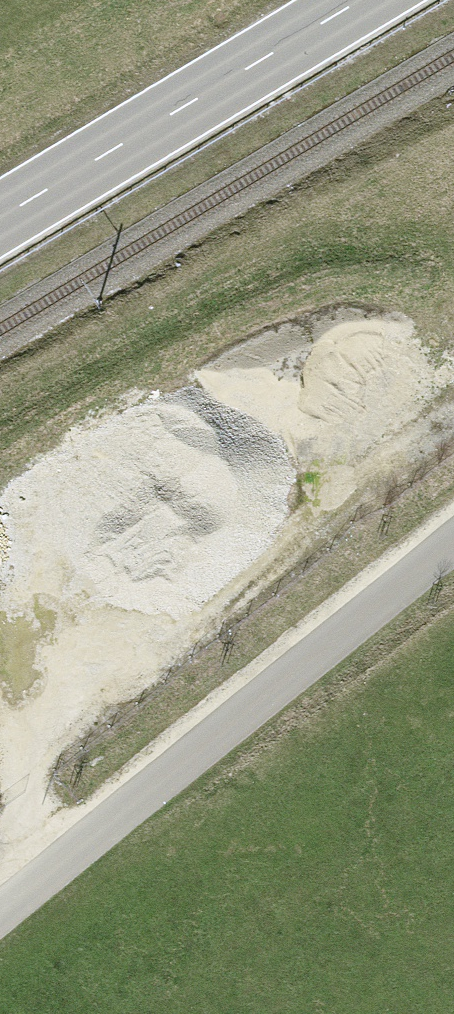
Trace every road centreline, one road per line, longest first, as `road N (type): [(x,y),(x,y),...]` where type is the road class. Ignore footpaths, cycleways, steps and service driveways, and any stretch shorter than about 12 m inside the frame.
road 1 (track): [(10,905),(42,740),(82,696),(351,494),(453,428)]
road 2 (unclassified): [(453,542),(0,913)]
road 3 (primary): [(361,0),(0,218)]

